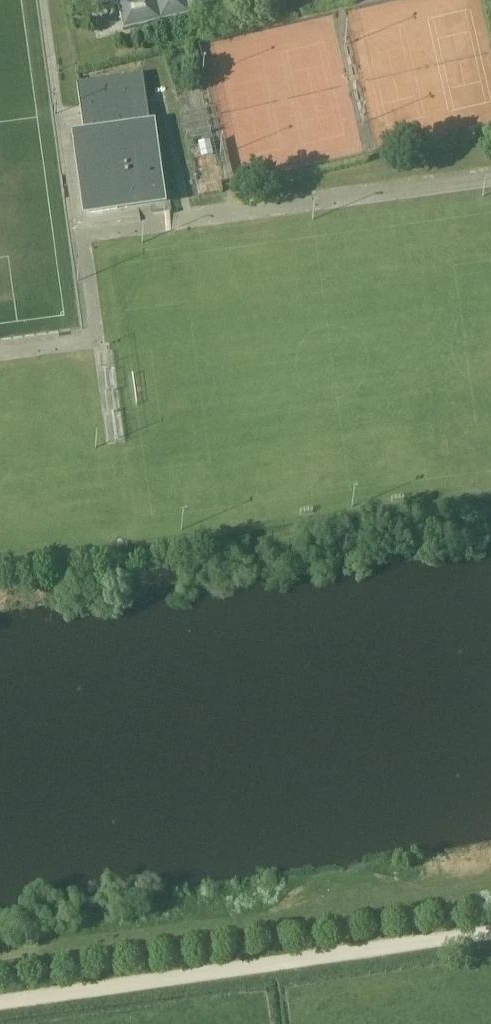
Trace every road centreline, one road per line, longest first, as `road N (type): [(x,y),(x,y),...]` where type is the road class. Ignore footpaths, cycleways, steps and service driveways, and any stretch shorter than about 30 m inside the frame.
road 1 (track): [(0,1001),(490,933)]

